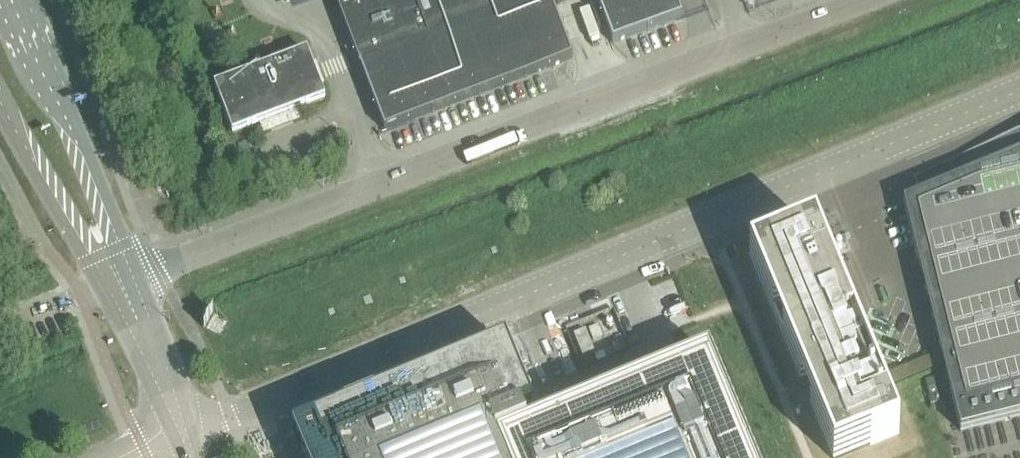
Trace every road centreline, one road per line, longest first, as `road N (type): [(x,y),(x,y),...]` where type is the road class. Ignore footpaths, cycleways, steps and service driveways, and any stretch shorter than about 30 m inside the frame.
road 1 (unclassified): [(184,435),(1019,92)]
road 2 (unclassified): [(125,287),(857,0)]
road 3 (tertiary): [(125,287),(109,214),(21,0)]
road 4 (tertiary): [(0,108),(69,229),(125,287)]
road 5 (tertiary): [(125,287),(184,435)]
road 6 (unclassified): [(125,287),(0,328)]

